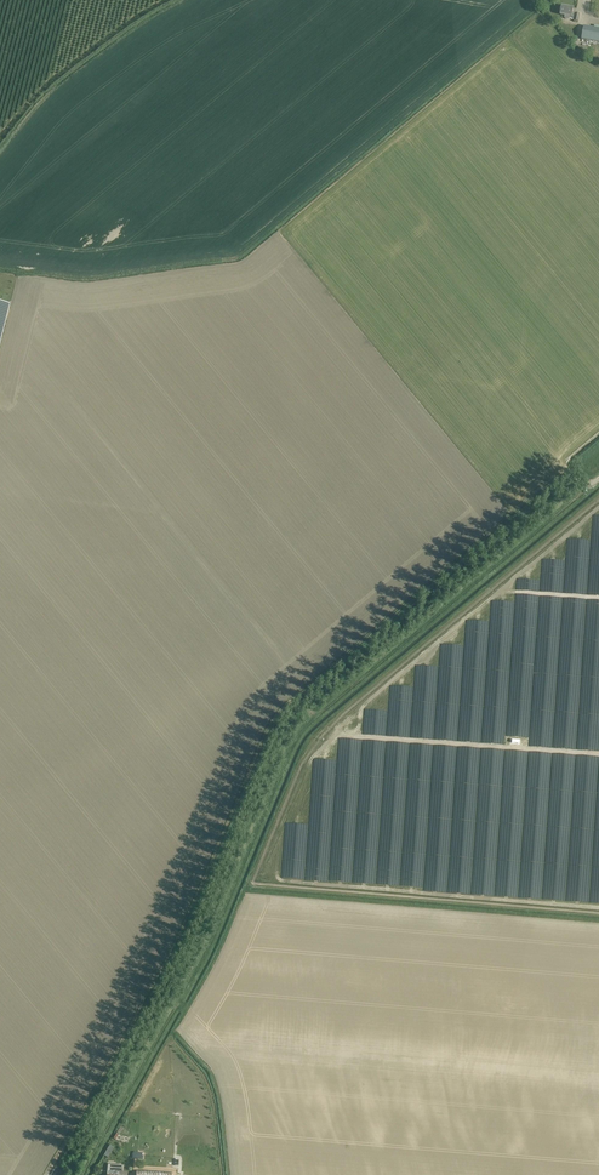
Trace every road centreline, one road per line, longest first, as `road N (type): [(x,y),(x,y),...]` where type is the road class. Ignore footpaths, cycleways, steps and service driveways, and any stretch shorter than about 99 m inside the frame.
road 1 (track): [(565,466),(588,488),(293,744),(203,957),(83,1174)]

